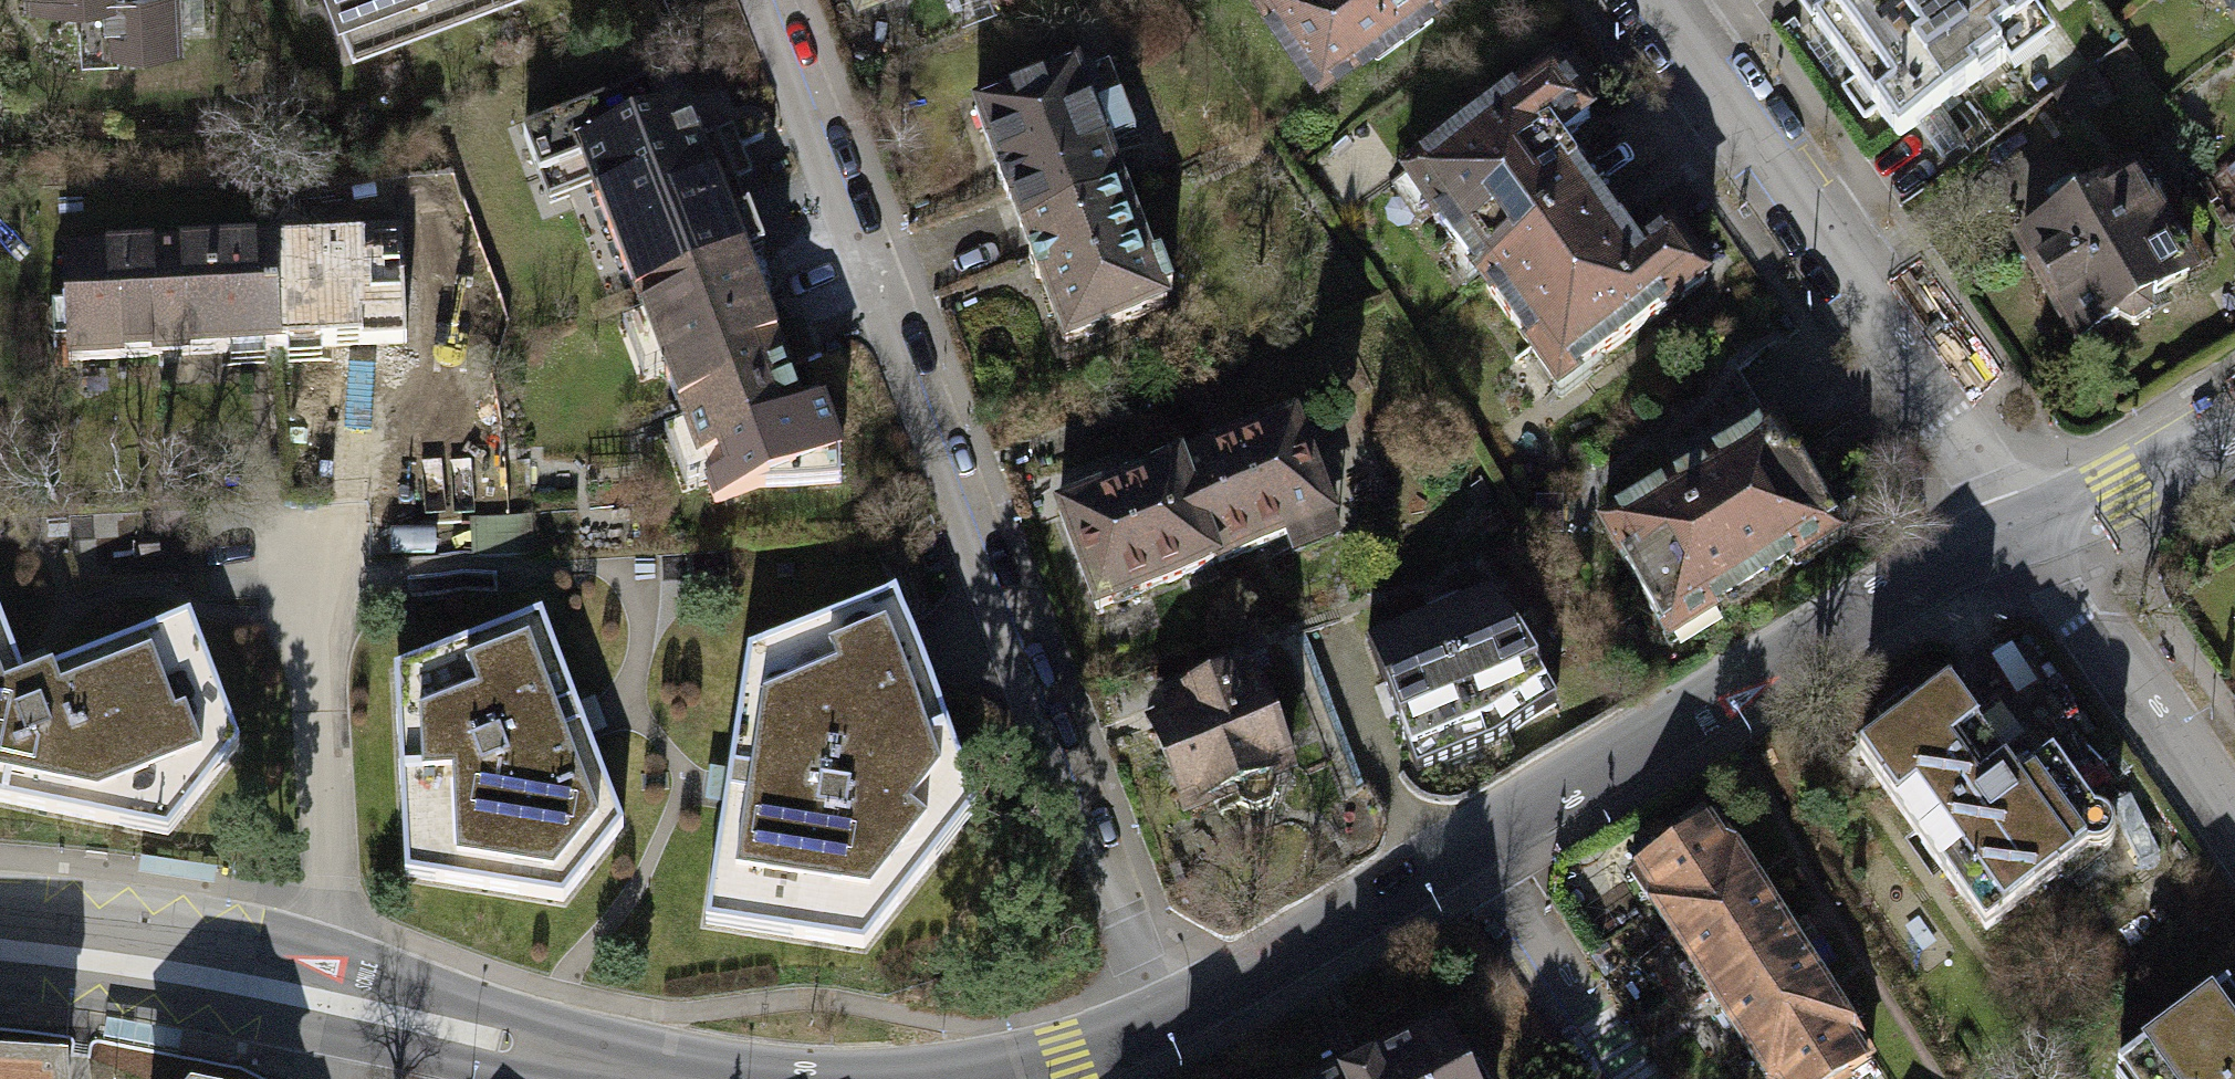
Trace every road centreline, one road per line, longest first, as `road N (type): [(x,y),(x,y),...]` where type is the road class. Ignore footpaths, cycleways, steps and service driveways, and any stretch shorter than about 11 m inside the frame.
road 1 (residential): [(1159,1018),(765,0)]
road 2 (residential): [(1647,0),(2027,523)]
road 3 (secondary): [(1471,844),(1895,582),(2027,523)]
road 4 (secondary): [(330,996),(601,1066),(713,1078)]
road 5 (secondary): [(1159,1018),(1471,844)]
road 6 (residential): [(2027,523),(2051,570),(2234,811)]
road 7 (secondary): [(0,939),(146,958),(330,996)]
road 8 (residential): [(1471,844),(1629,1078)]
road 9 (secondary): [(2027,523),(2119,486),(2234,419)]
road 10 (secondary): [(989,1078),(1064,1059),(1159,1018)]

